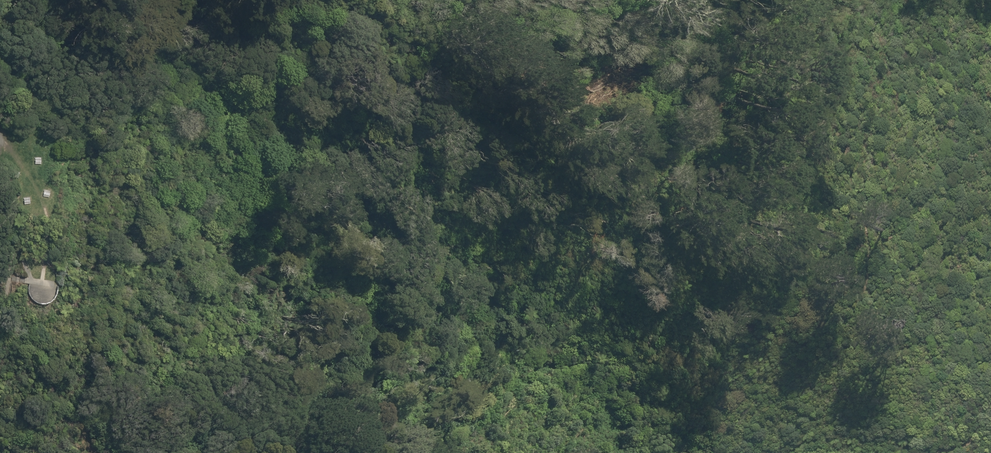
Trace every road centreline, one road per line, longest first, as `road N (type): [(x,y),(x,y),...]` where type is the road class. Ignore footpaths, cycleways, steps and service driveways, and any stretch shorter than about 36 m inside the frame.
road 1 (track): [(386,295),(388,249),(417,234),(467,256),(489,246),(549,178),(607,160),(711,178),(687,140),(755,160),(783,214),(798,201),(824,100),(860,182),(878,253),(877,281),(862,305),(792,334)]
road 2 (track): [(924,451),(956,445),(981,417),(941,328),(901,353),(839,347),(744,313),(593,304),(507,334),(428,342),(386,295),(377,338),(399,452)]
road 3 (track): [(793,452),(829,438),(926,452)]

